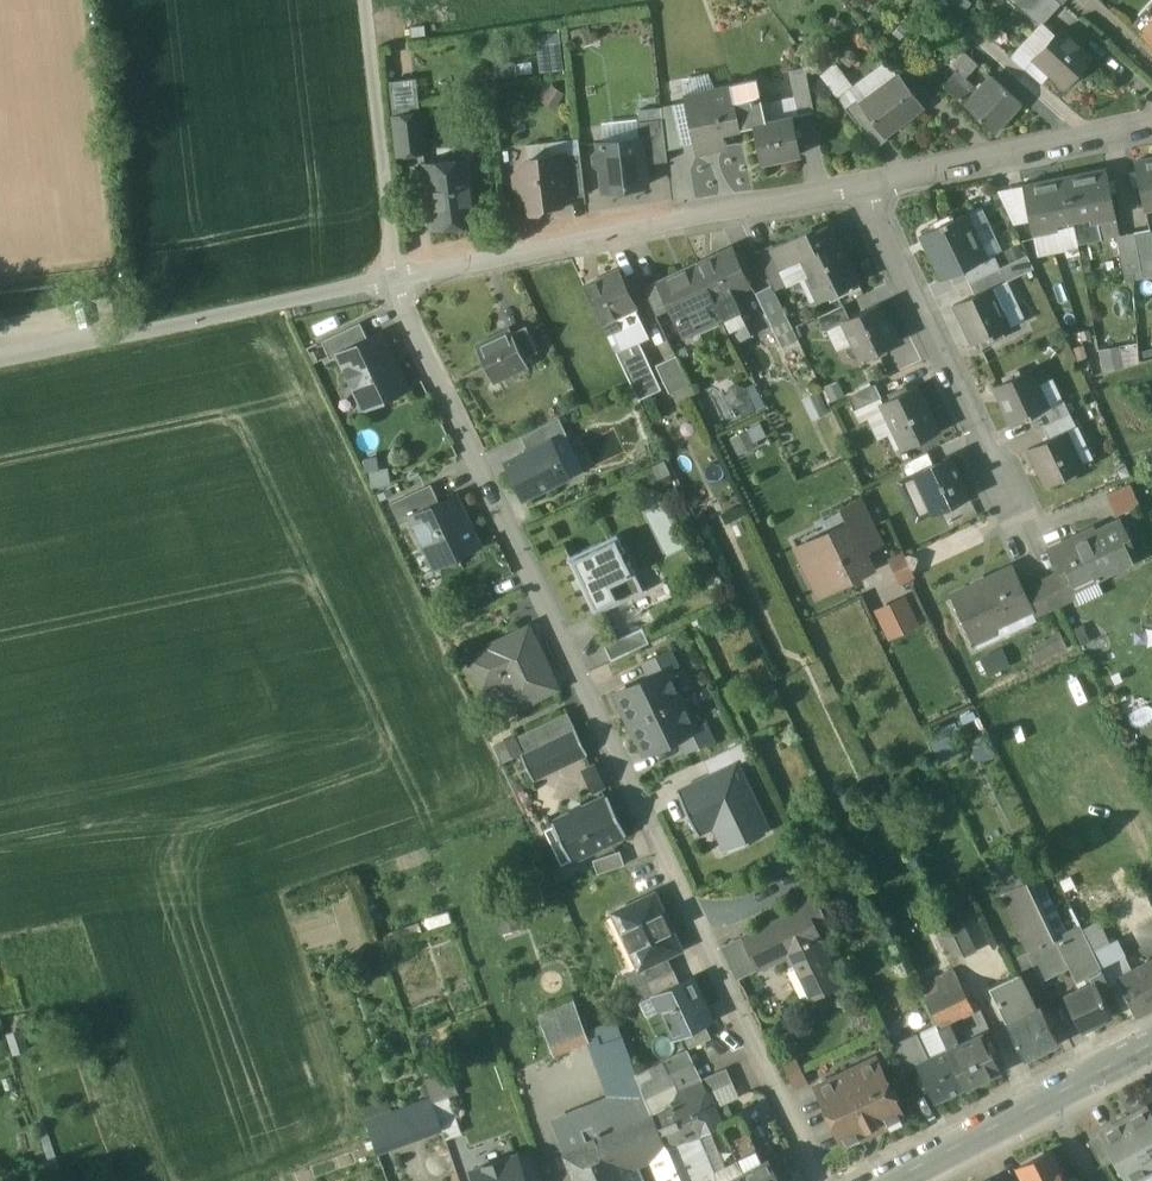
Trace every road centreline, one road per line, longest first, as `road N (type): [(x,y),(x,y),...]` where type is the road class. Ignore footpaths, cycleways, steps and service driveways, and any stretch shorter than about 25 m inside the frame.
road 1 (residential): [(823,1180),(395,276)]
road 2 (residential): [(395,276),(869,181)]
road 3 (residential): [(0,361),(395,276)]
road 4 (residential): [(869,181),(1019,502)]
road 5 (residential): [(869,181),(1151,116)]
road 6 (secondary): [(1046,1097),(894,1180)]

